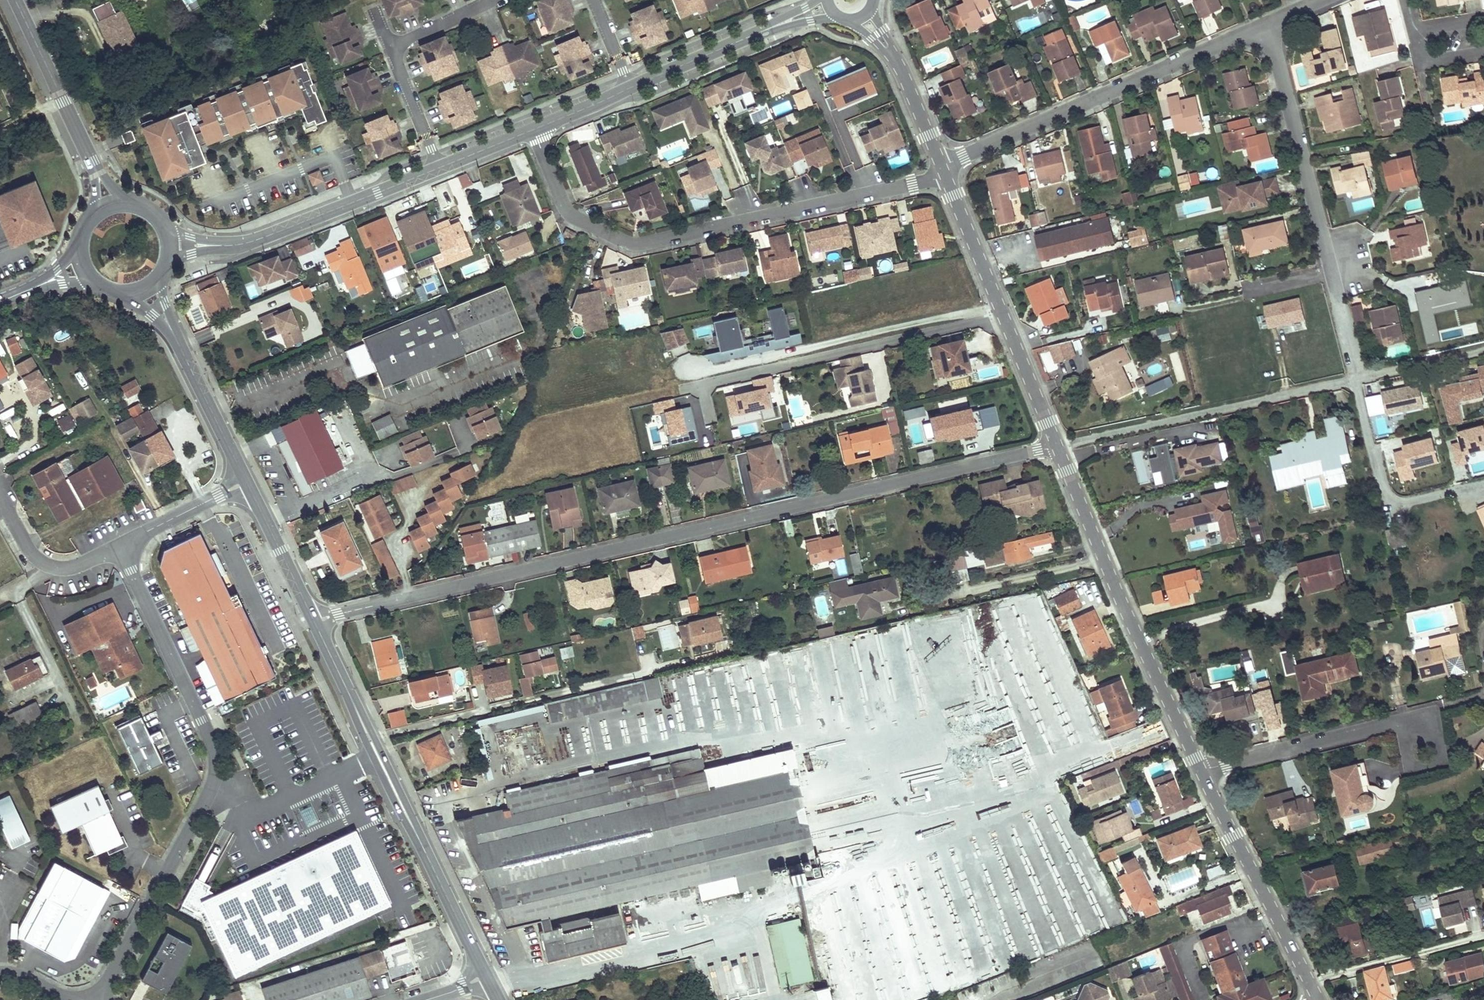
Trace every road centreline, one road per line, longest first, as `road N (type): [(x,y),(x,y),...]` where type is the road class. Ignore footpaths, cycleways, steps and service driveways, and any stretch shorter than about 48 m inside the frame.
road 1 (residential): [(1055,446),(315,622)]
road 2 (residential): [(246,482),(118,546),(207,733),(214,766),(96,999)]
road 3 (residential): [(944,171),(636,245),(568,213),(535,129)]
road 4 (secondary): [(315,622),(487,978)]
road 5 (residential): [(1201,772),(1055,446)]
road 6 (residential): [(944,171),(1265,22)]
road 7 (residential): [(685,391),(1002,317)]
road 8 (residential): [(1358,378),(1055,446)]
road 9 (residential): [(1332,274),(1265,22)]
road 10 (residential): [(1318,999),(1201,772)]
road 11 (residential): [(1425,753),(1410,728),(1391,725),(1201,772)]
road 12 (unclassified): [(209,245),(249,242),(438,168)]
road 13 (residential): [(1483,485),(1414,503),(1393,500),(1378,476),(1358,378)]
road 14 (secondary): [(15,0),(90,158)]
road 15 (secondary): [(171,330),(246,482)]
road 16 (unclassified): [(629,88),(773,25)]
road 17 (residential): [(1002,317),(944,171)]
road 18 (secondary): [(246,482),(315,622)]
road 19 (residential): [(1055,446),(1002,317)]
road 20 (residential): [(389,46),(438,168)]
road 21 (residential): [(944,171),(891,51)]
road 22 (residential): [(1483,350),(1358,378)]

